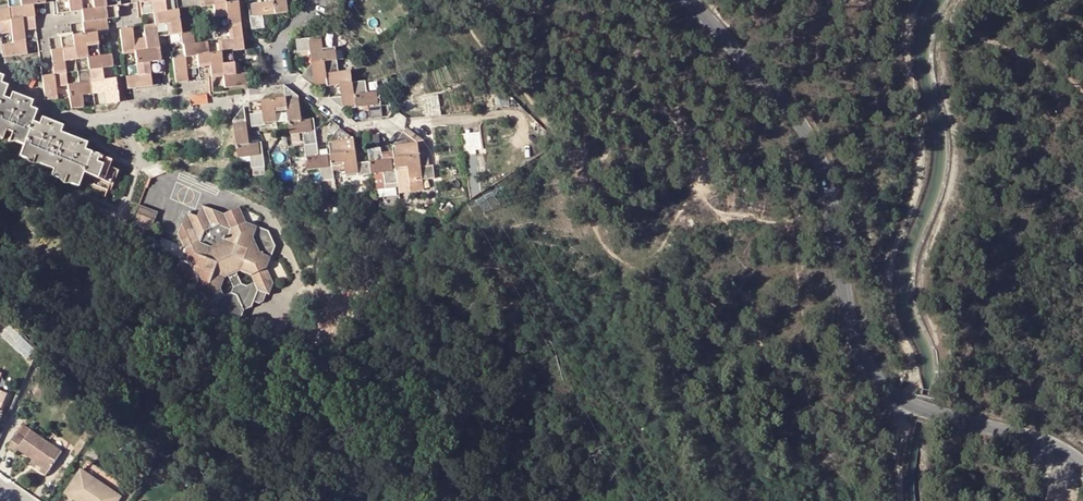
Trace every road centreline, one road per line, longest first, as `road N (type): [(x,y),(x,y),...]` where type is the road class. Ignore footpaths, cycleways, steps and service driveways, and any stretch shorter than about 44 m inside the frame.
road 1 (tertiary): [(1082,463),(1043,440),(910,404),(871,372),(849,321),(815,149),(692,0)]
road 2 (residential): [(306,0),(271,65),(234,105),(80,118),(43,103),(0,67)]

